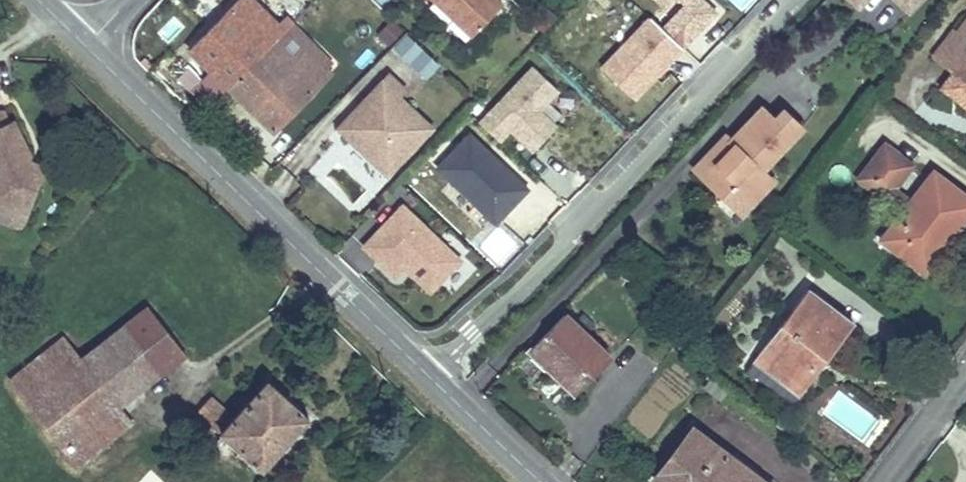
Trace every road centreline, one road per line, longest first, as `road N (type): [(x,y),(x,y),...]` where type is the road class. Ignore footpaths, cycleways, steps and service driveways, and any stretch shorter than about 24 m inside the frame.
road 1 (residential): [(800,0),(436,384)]
road 2 (tertiary): [(85,46),(436,384)]
road 3 (tertiary): [(436,384),(541,481)]
road 4 (residential): [(883,481),(965,374)]

